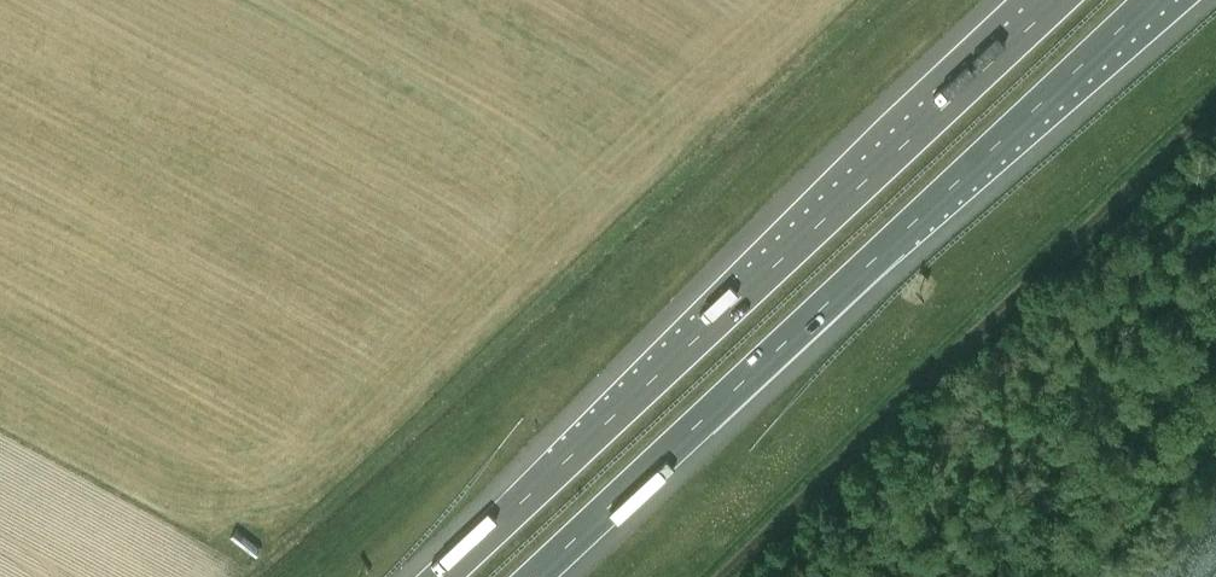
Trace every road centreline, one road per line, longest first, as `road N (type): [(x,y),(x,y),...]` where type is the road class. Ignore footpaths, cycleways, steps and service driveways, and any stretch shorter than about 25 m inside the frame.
road 1 (motorway): [(530,576),(1151,0)]
road 2 (motorway): [(1057,0),(439,576)]

